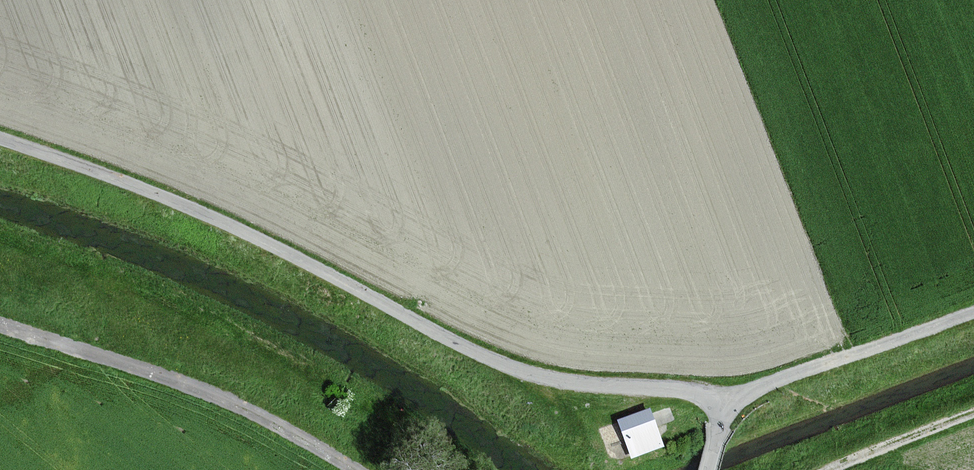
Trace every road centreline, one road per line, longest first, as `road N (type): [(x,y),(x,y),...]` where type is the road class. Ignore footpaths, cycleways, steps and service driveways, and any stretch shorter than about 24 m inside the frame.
road 1 (track): [(725,403),(694,391),(585,385),(532,372),(276,245),(134,184),(0,139)]
road 2 (track): [(0,325),(198,386),(354,469)]
road 3 (unclassified): [(973,311),(725,403),(710,469)]

